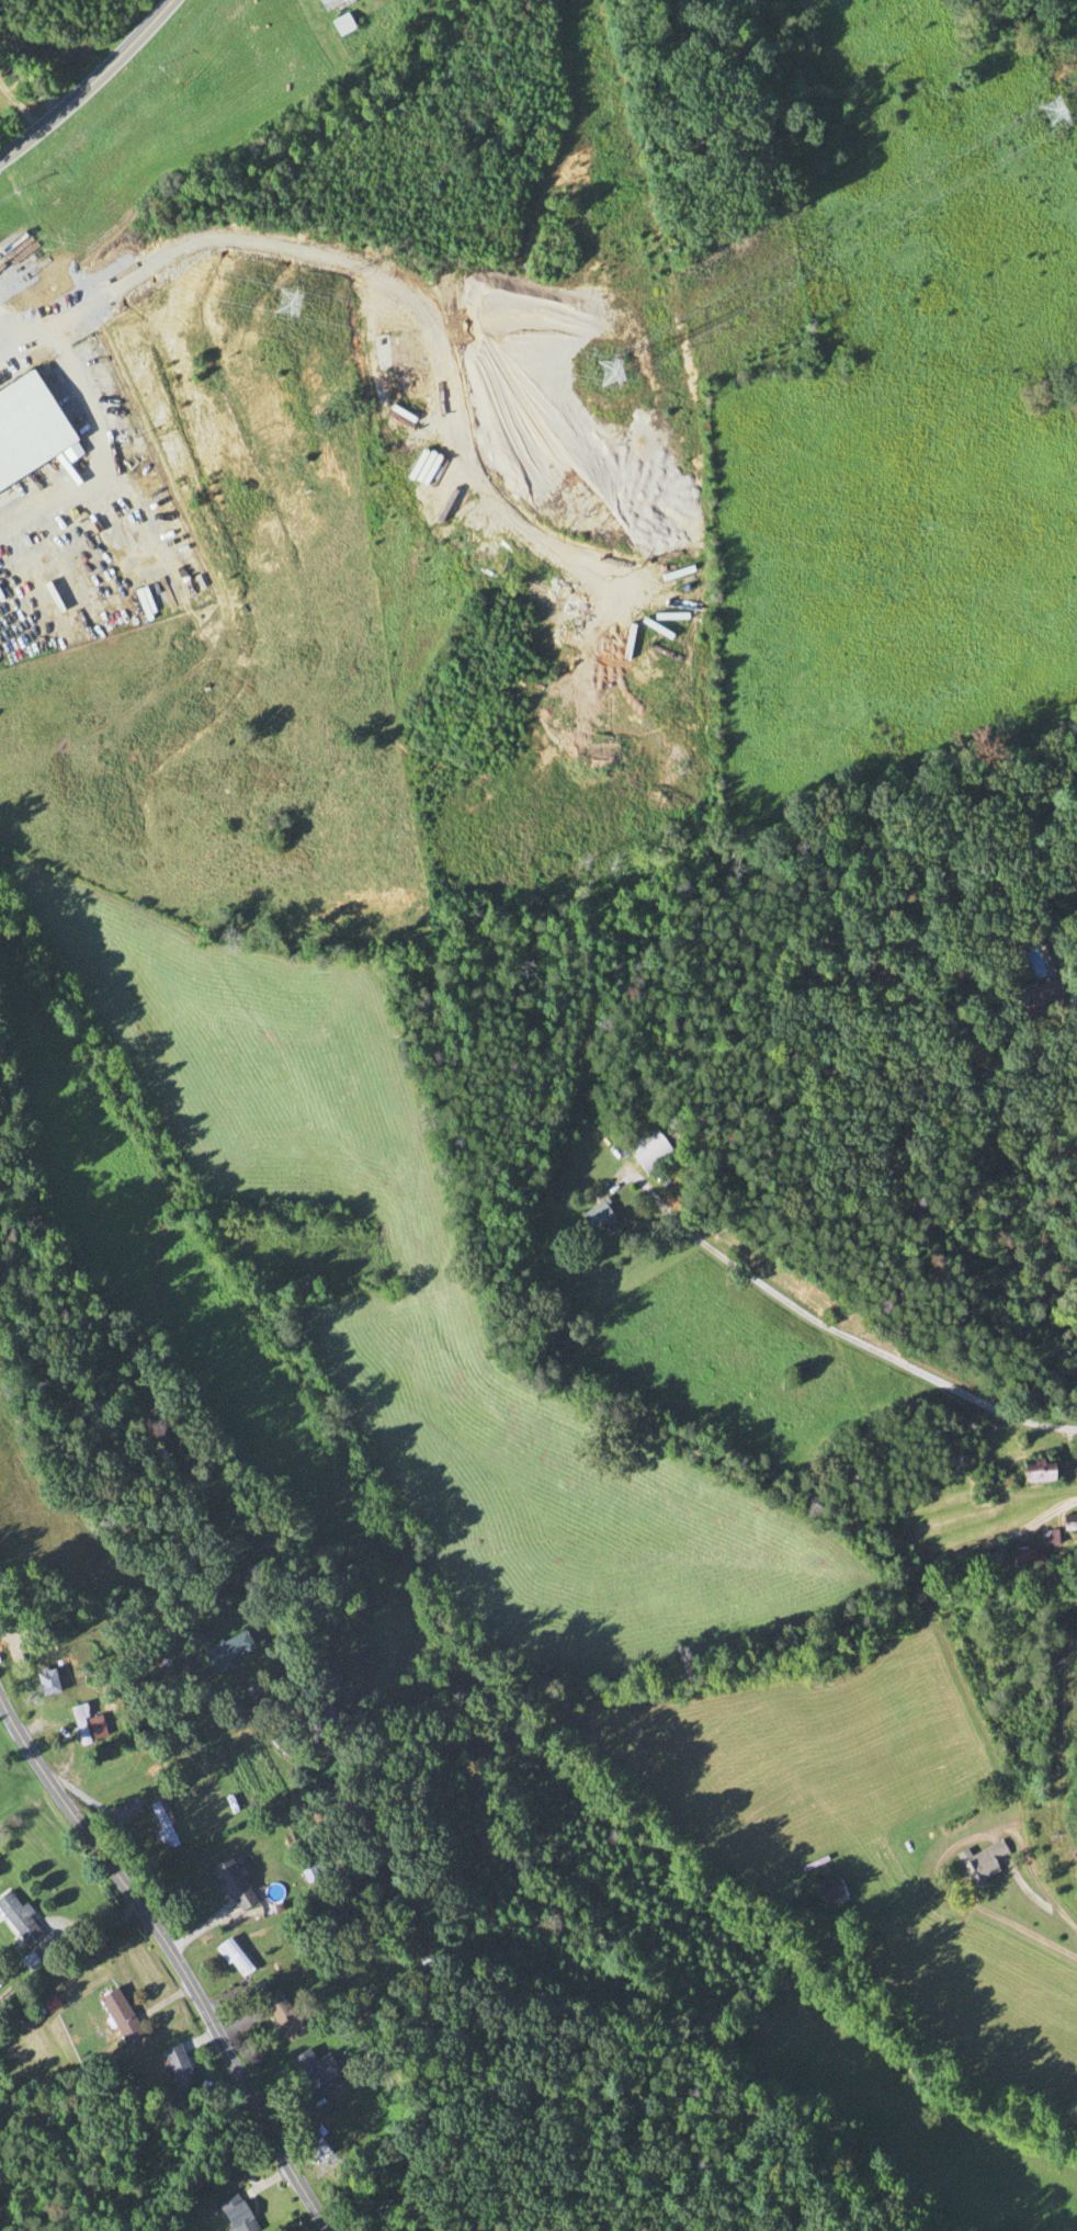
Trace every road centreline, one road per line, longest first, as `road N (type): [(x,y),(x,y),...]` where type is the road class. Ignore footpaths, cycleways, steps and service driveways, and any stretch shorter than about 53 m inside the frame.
road 1 (residential): [(0,1708),(200,2003),(324,2230)]
road 2 (primary): [(0,161),(92,86),(173,0)]
road 3 (residential): [(1010,1822),(1039,1891),(1076,1934)]

